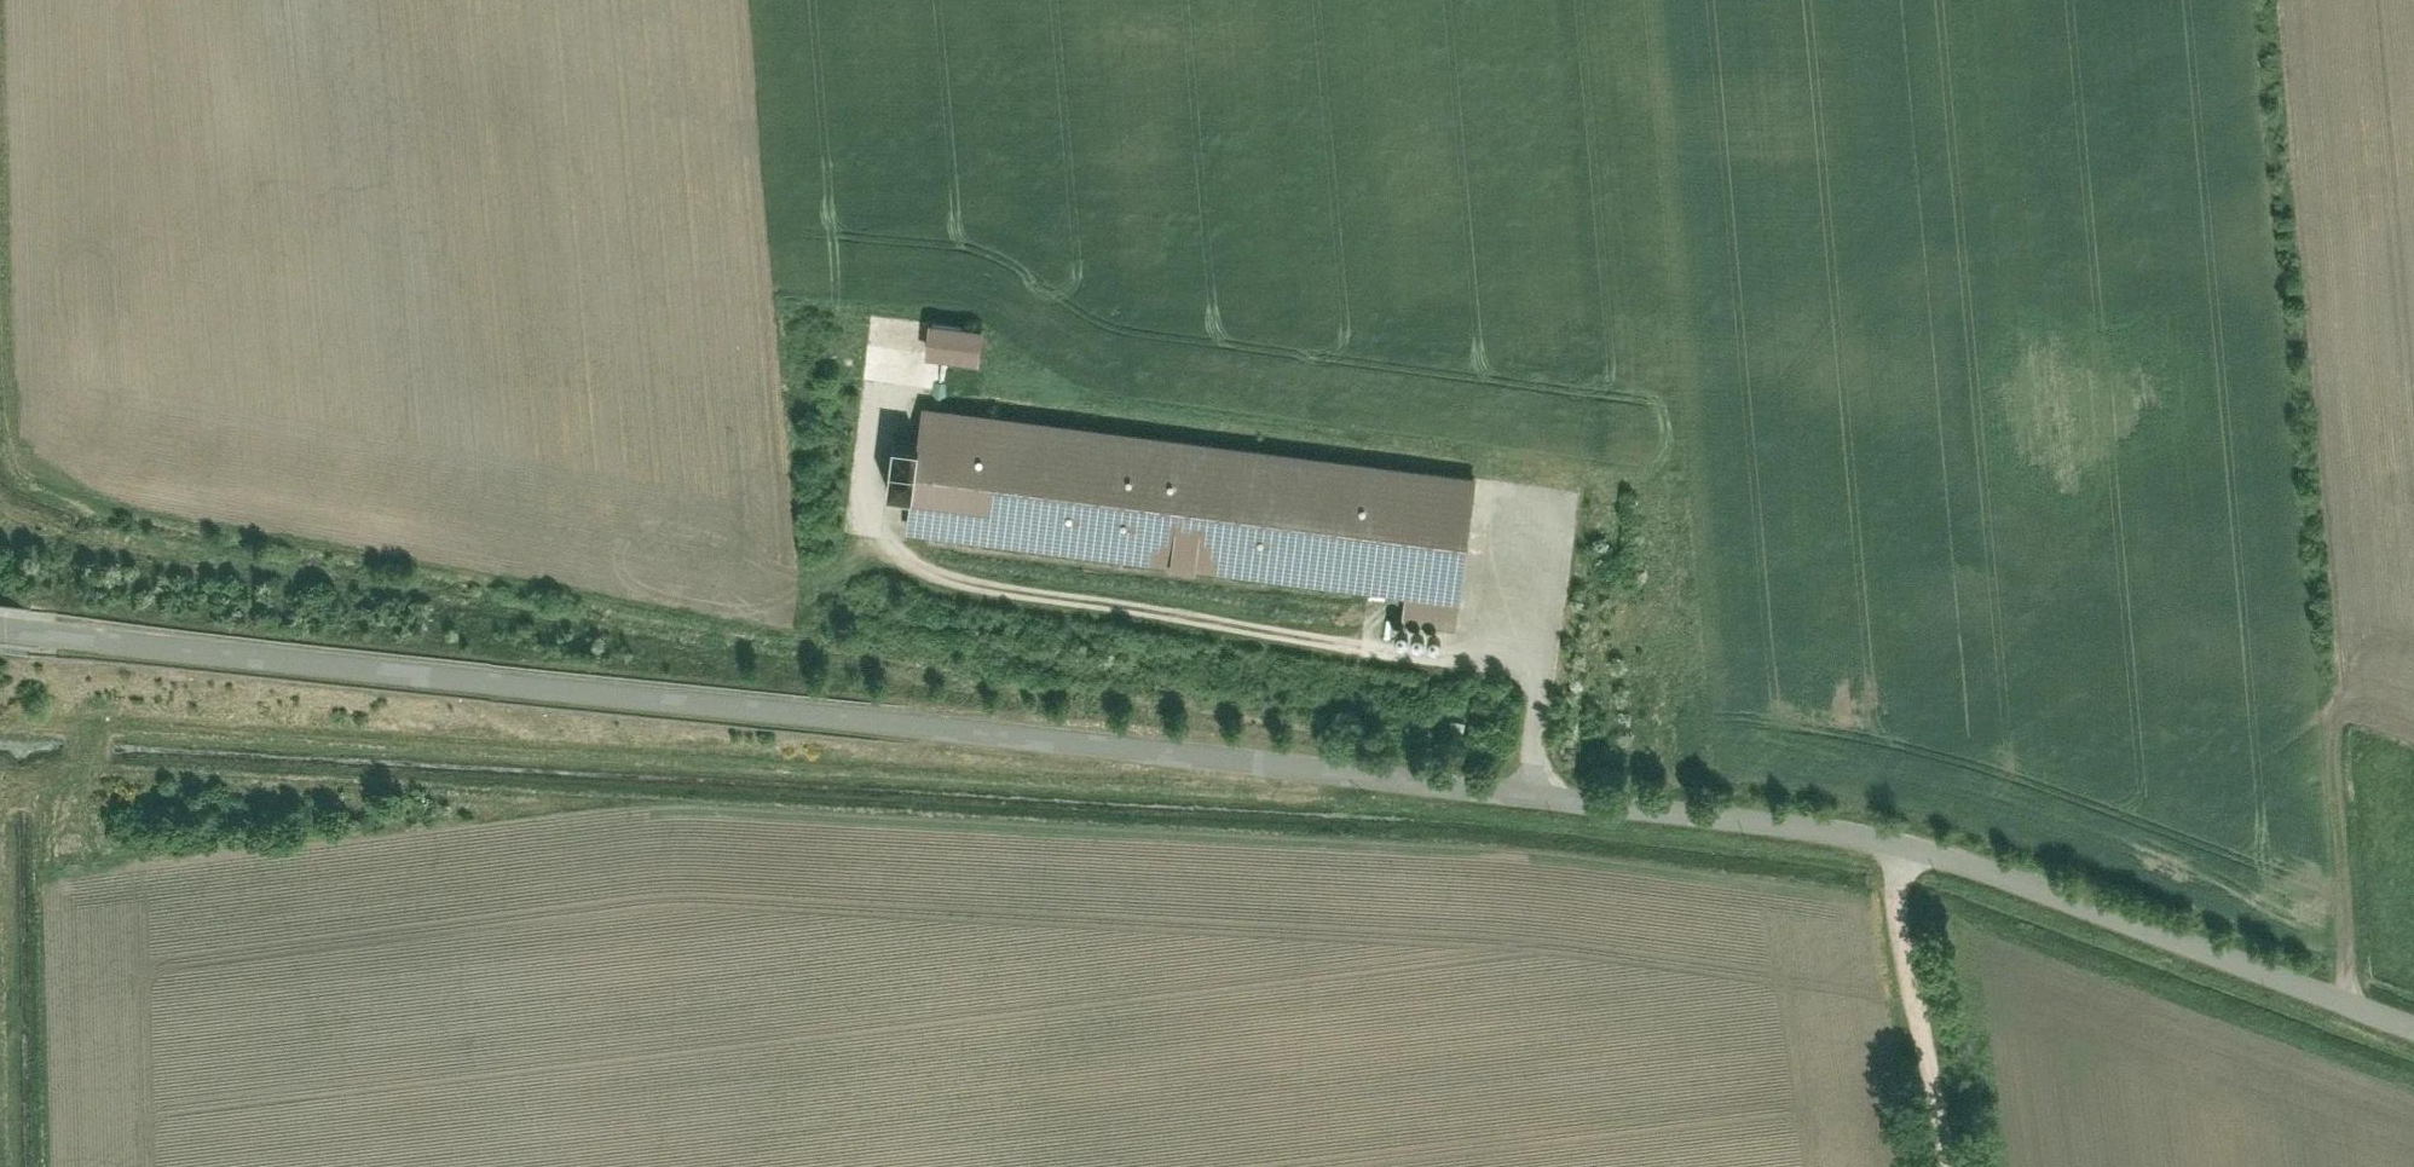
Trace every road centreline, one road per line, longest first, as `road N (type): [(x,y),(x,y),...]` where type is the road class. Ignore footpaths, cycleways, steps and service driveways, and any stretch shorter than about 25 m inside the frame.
road 1 (unclassified): [(0,619),(1833,819),(1967,853),(2413,1025)]
road 2 (track): [(1904,837),(1902,877),(1944,1166)]

